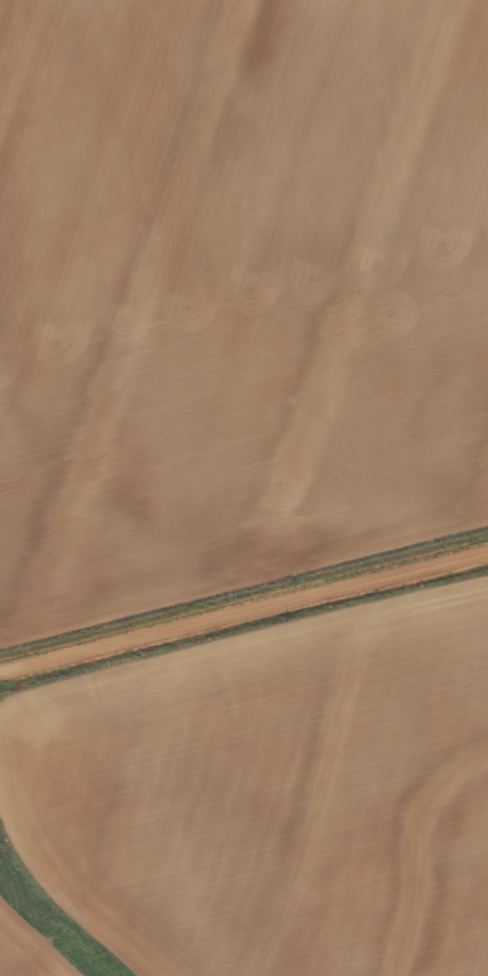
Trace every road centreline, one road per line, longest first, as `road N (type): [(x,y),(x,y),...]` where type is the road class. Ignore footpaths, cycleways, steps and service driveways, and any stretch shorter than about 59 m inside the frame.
road 1 (residential): [(0,676),(487,555)]

